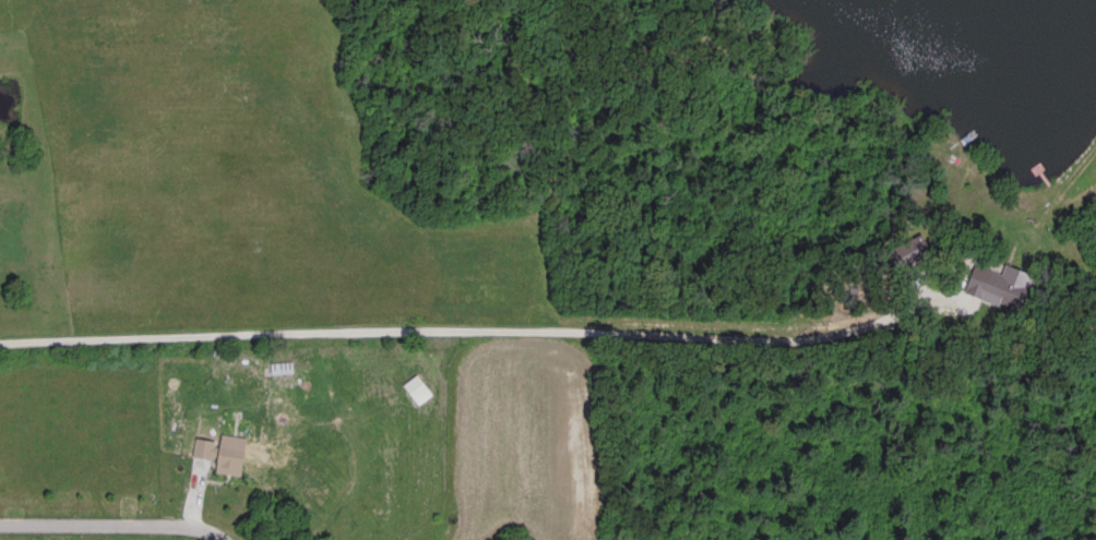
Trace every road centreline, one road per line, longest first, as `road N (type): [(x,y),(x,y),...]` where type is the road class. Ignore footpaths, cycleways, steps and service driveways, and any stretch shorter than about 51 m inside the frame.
road 1 (residential): [(225,539),(186,521),(0,522)]

